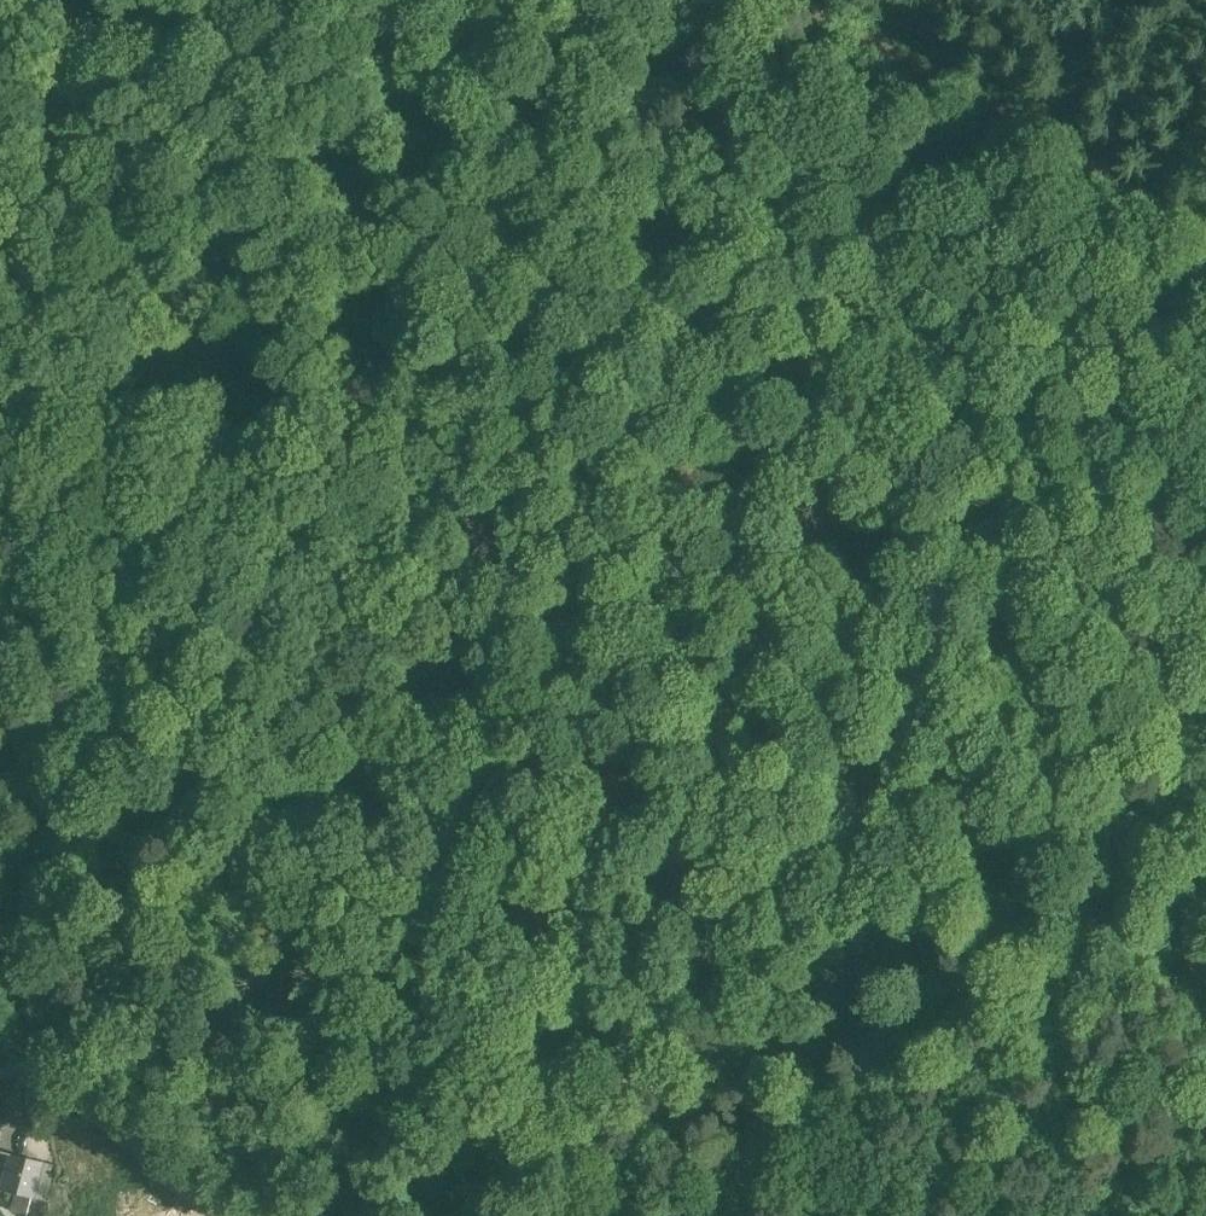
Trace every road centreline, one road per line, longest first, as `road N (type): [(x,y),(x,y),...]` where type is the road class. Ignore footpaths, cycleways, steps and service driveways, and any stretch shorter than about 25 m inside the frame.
road 1 (track): [(823,0),(1205,217)]
road 2 (residential): [(225,1215),(56,1085),(0,1061)]

